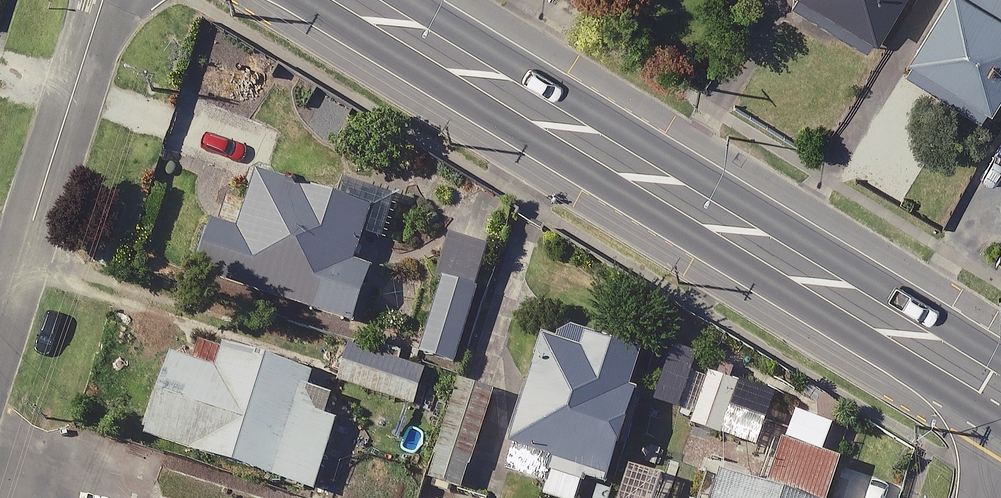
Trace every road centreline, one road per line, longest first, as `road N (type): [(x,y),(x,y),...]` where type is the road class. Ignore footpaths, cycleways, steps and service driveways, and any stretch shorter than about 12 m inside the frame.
road 1 (primary): [(358,0),(1000,388)]
road 2 (residential): [(104,0),(0,325)]

